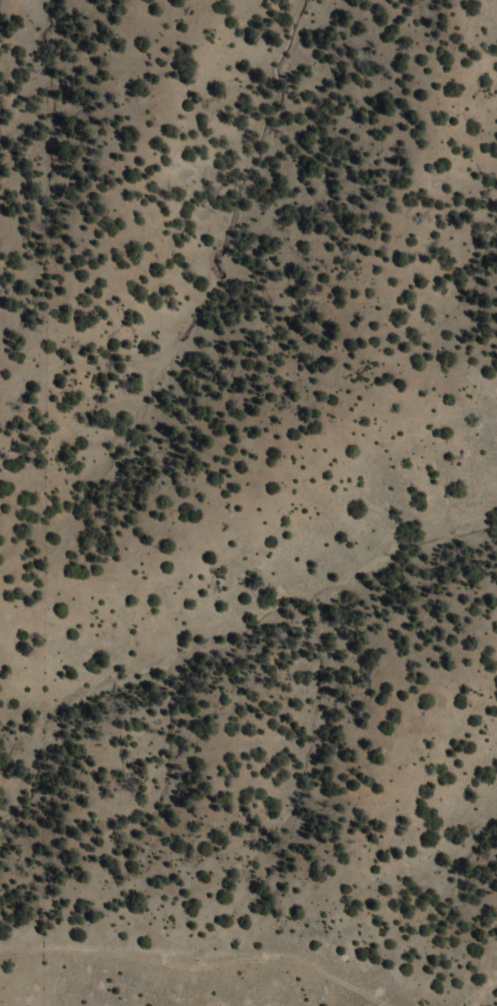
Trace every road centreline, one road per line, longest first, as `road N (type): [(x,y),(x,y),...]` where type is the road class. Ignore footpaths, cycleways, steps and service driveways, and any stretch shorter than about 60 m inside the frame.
road 1 (track): [(373,1005),(302,969),(253,960),(193,966),(118,951),(0,953)]

